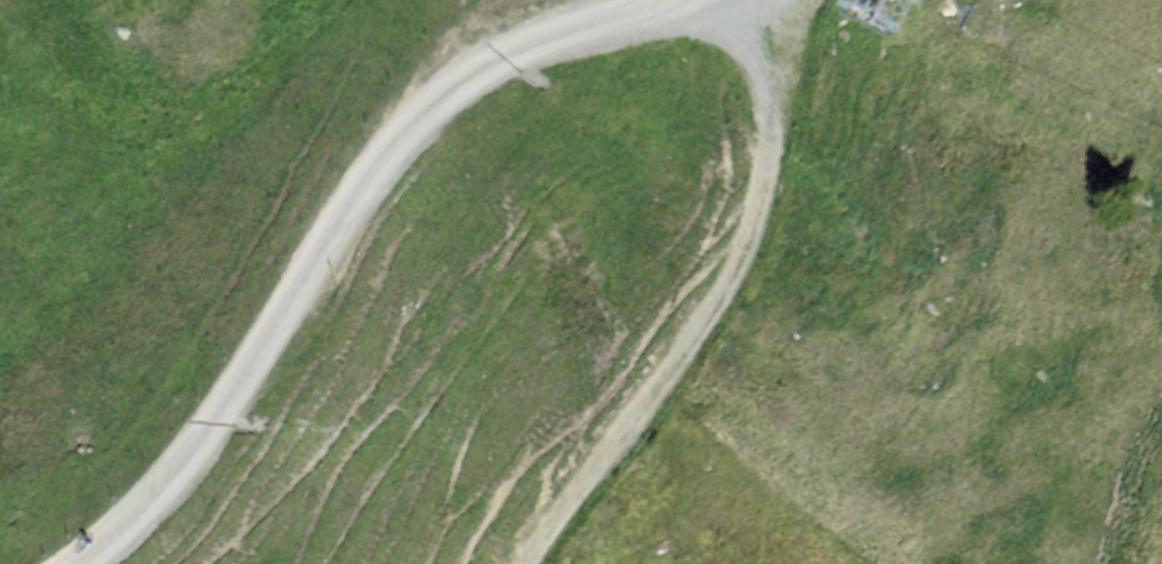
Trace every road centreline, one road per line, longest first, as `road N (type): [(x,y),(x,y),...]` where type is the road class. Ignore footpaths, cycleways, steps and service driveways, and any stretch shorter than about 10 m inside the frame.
road 1 (track): [(746,0),(739,8),(626,10),(516,45),(395,150),(242,401),(137,523),(78,563)]
road 2 (track): [(739,8),(781,81),(779,187),(696,337),(529,563)]

